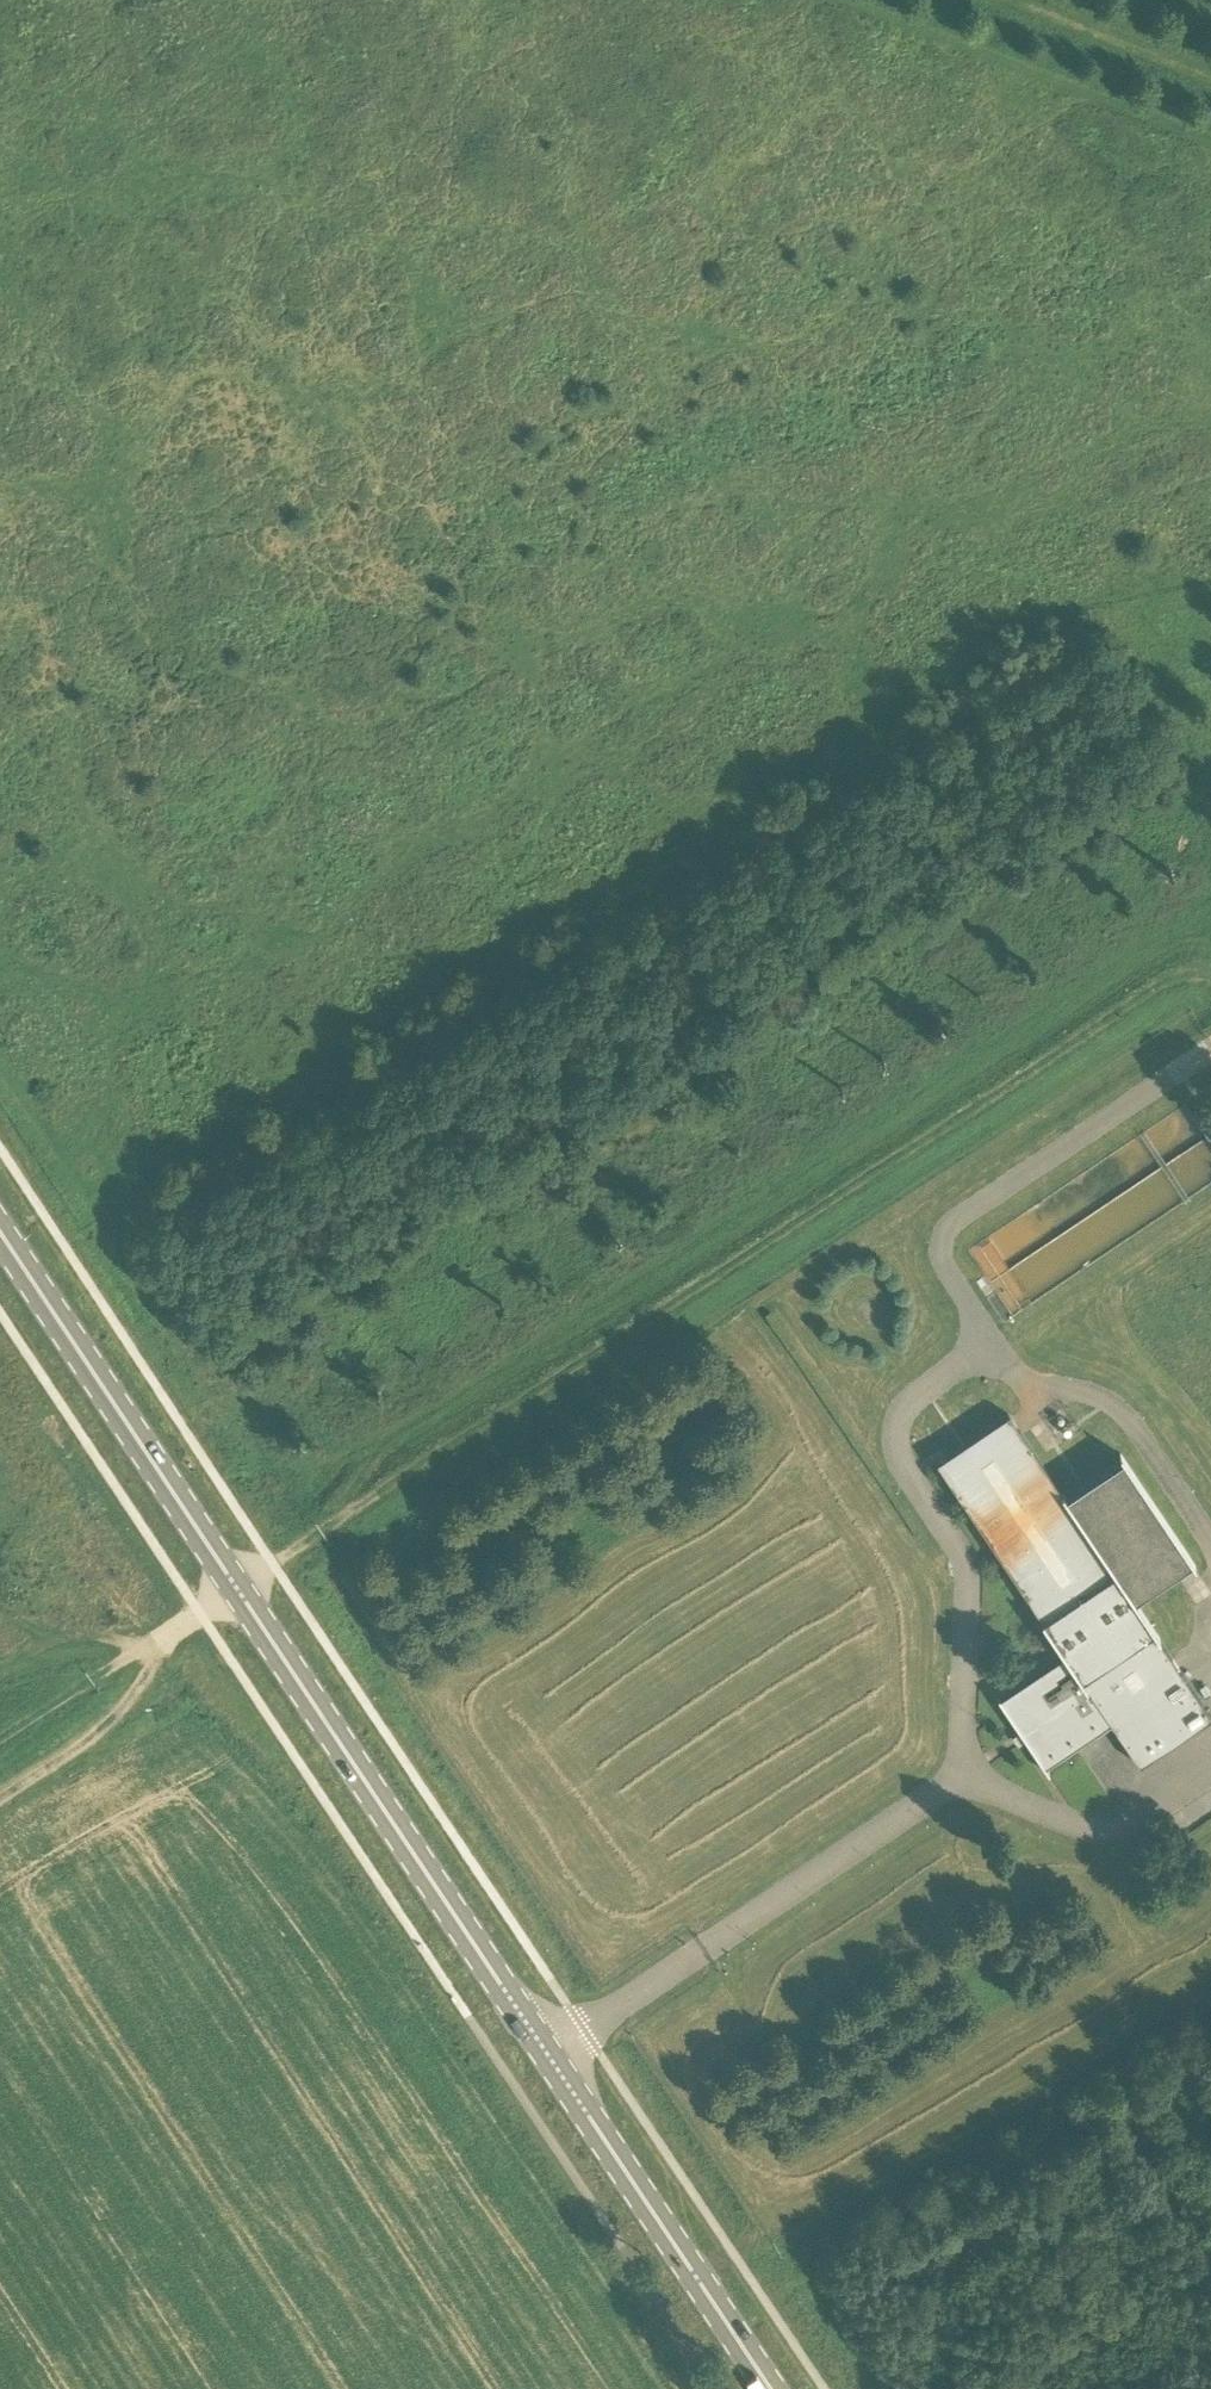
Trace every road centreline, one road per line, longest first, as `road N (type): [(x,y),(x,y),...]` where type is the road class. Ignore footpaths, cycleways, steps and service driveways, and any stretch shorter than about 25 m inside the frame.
road 1 (primary): [(28,1275),(768,2388)]
road 2 (track): [(234,1587),(151,1651),(147,1672),(114,1717),(0,1801)]
road 3 (track): [(994,0),(1210,84)]
road 4 (track): [(151,1651),(0,1740)]

